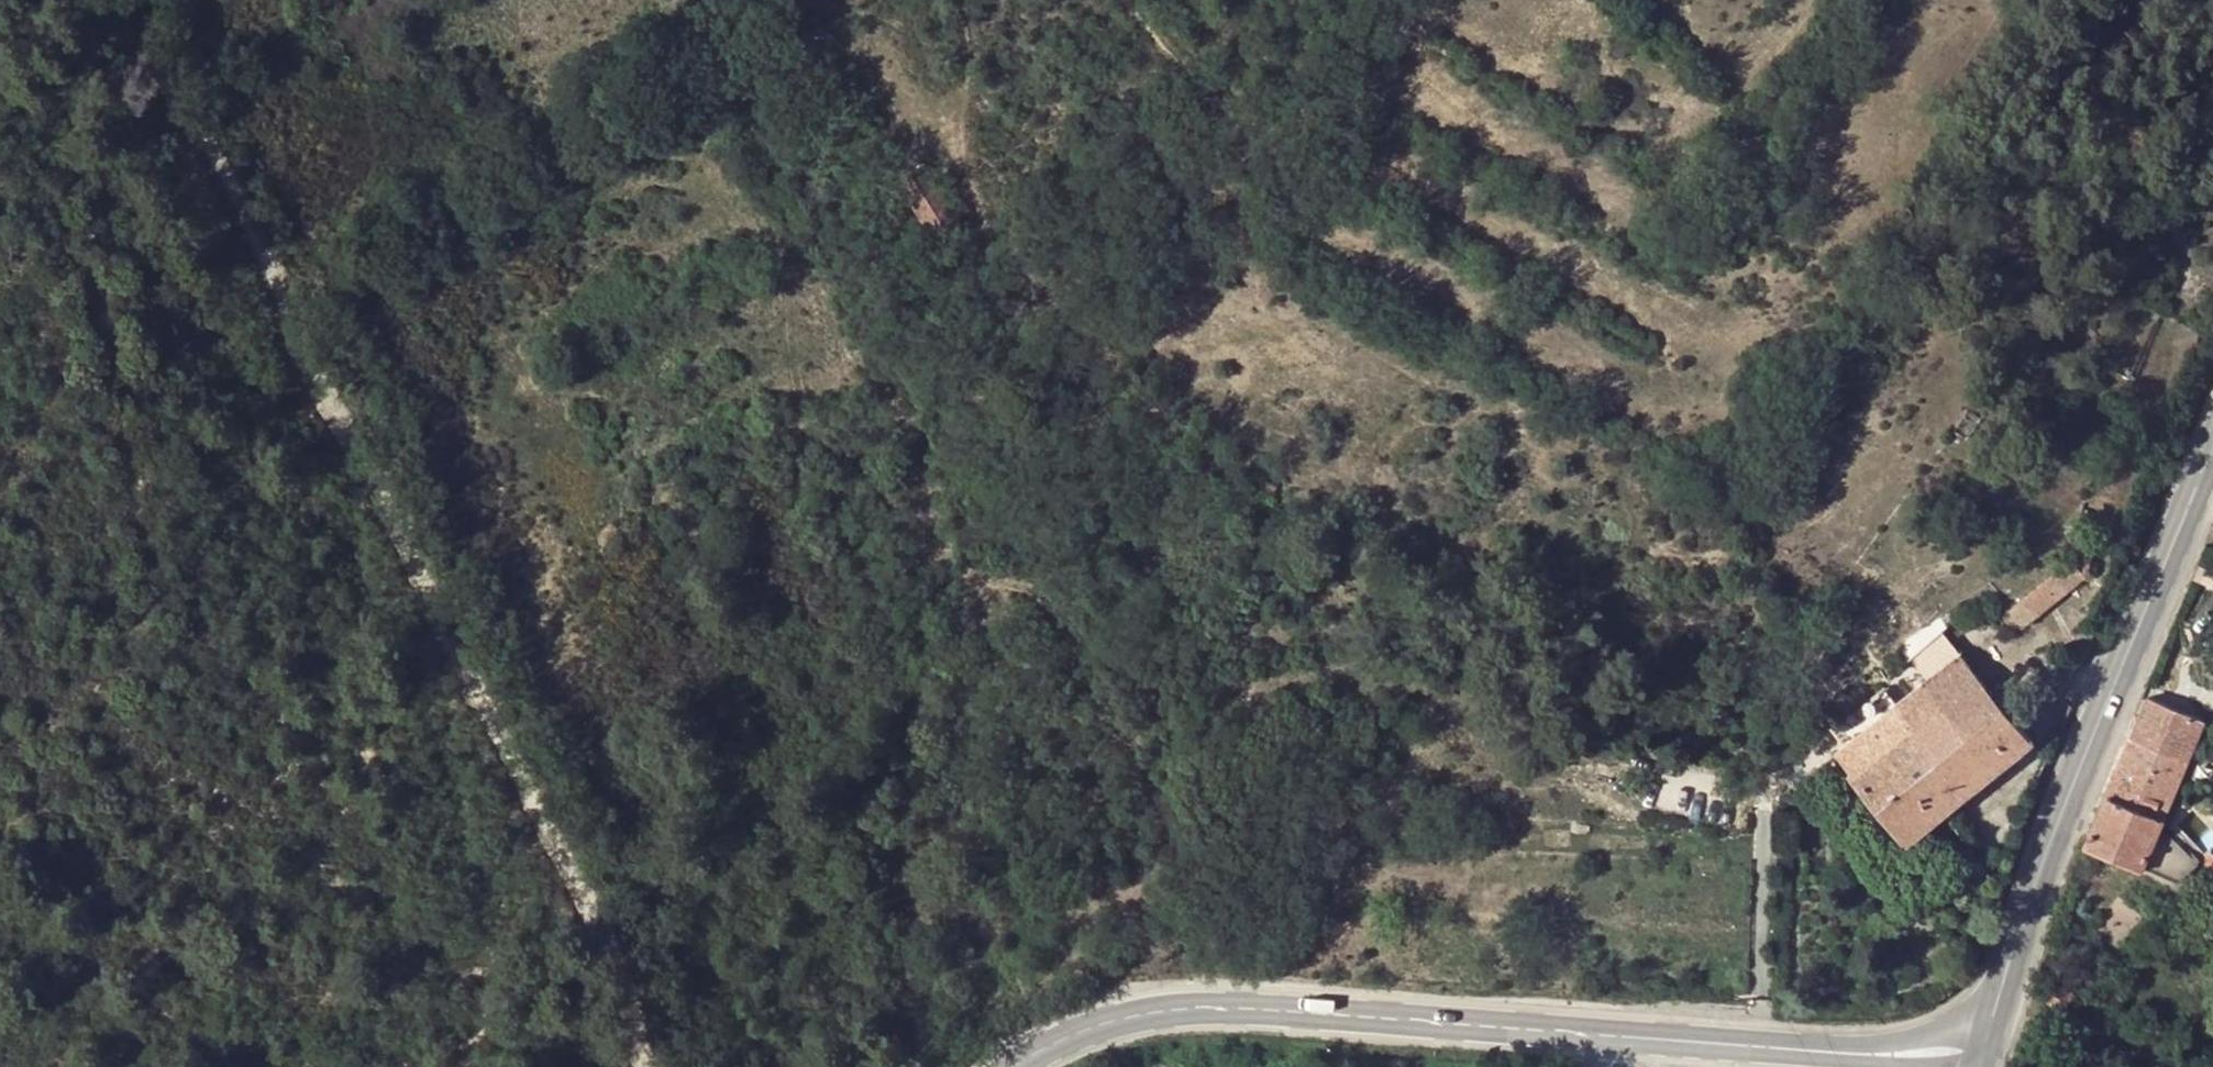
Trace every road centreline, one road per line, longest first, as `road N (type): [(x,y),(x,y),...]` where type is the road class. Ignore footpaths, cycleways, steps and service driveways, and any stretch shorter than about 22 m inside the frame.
road 1 (primary): [(2212,444),(2102,707),(1978,1065)]
road 2 (secondary): [(1609,1033),(1262,1007),(1147,1010),(1019,1066)]
road 3 (secondary): [(1978,1065),(1609,1033)]

